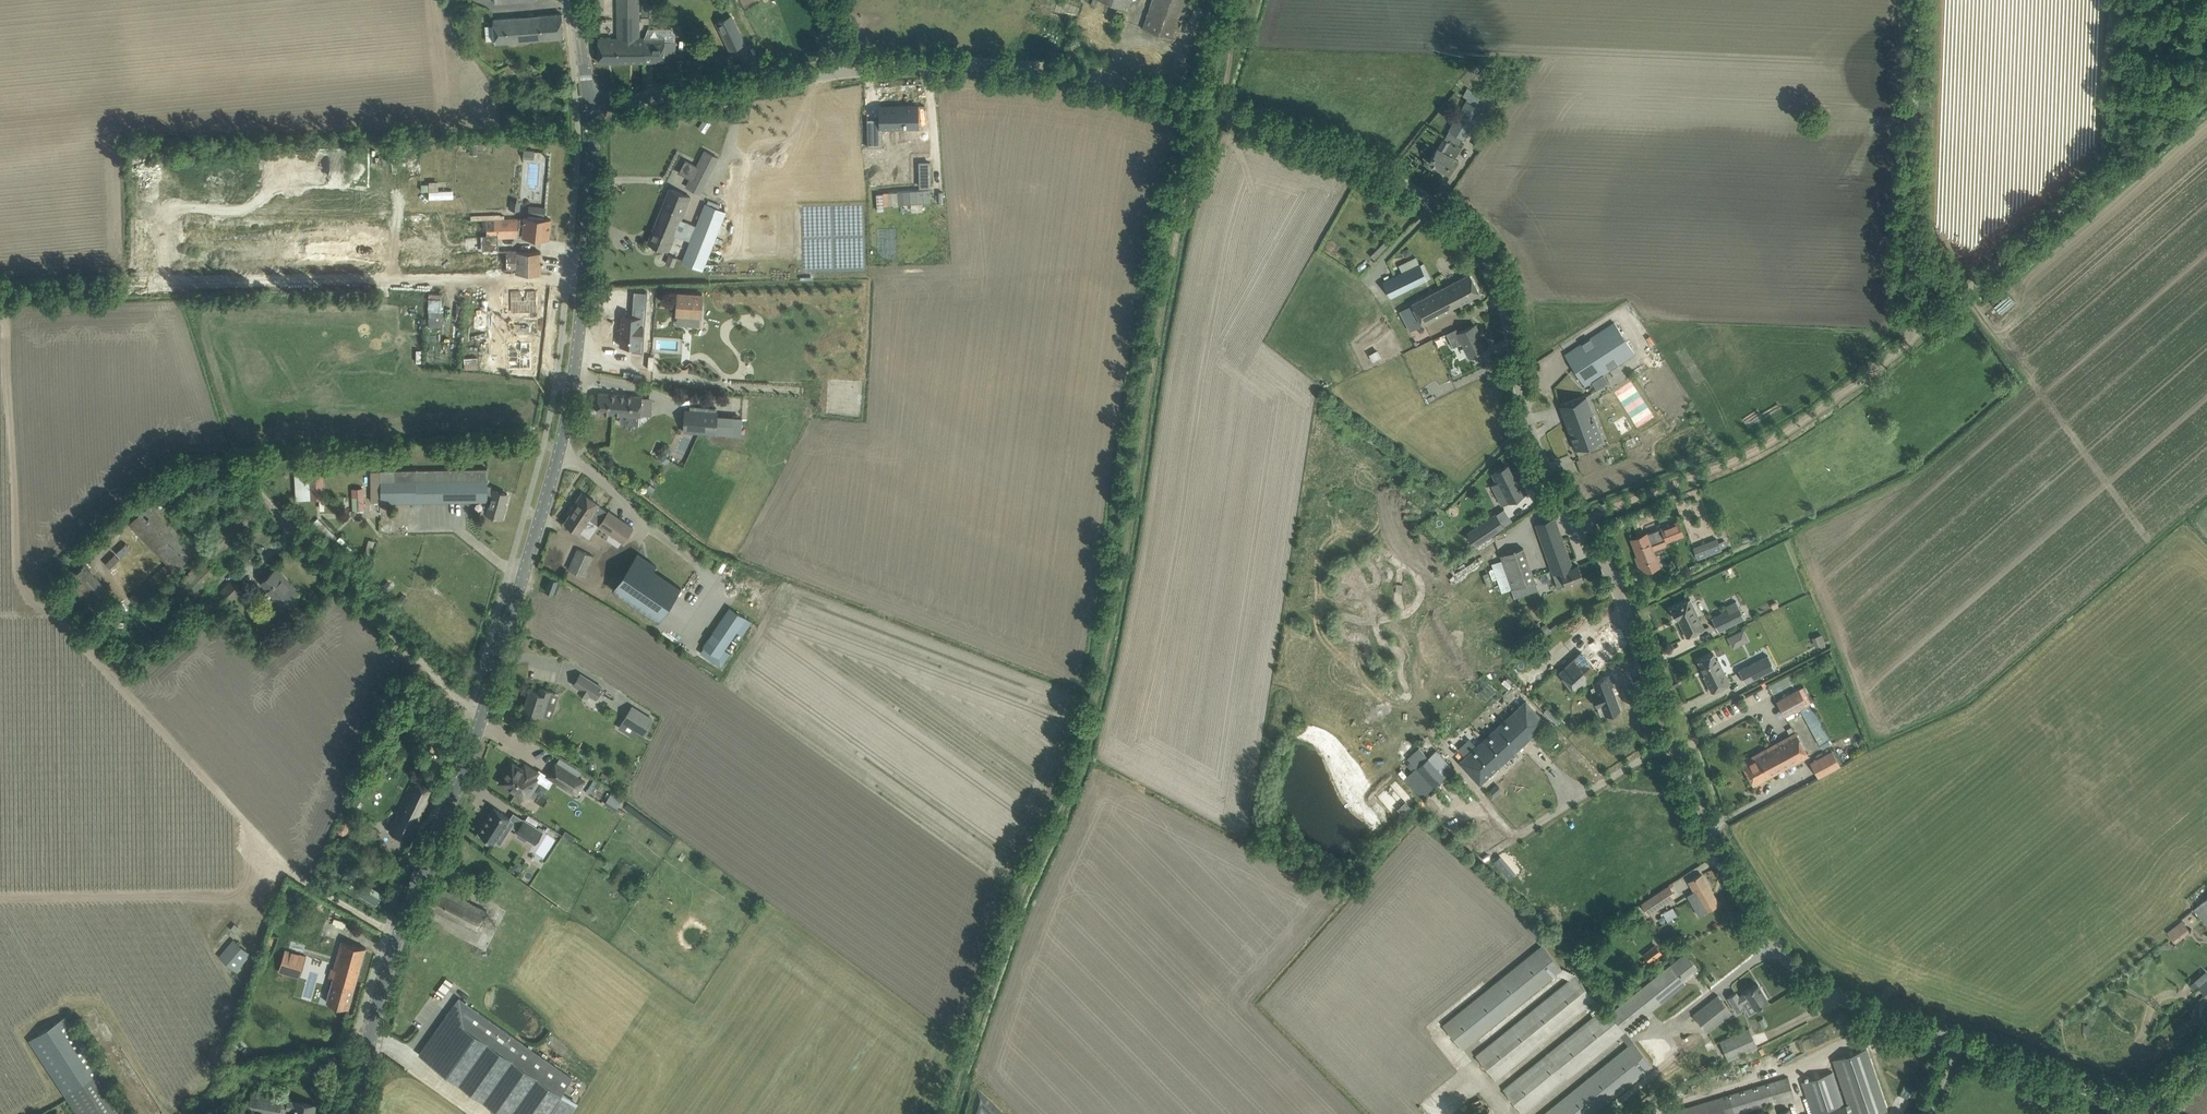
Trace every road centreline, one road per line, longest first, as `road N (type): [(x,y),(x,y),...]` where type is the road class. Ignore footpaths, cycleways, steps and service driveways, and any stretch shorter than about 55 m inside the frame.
road 1 (unclassified): [(1957,1042),(1840,999),(1774,946),(1739,897),(1607,565),(1534,446),(1502,288),(1474,235),(1379,170),(1326,146),(1140,88),(967,64),(841,73)]
road 2 (track): [(1241,0),(1184,222),(1117,614),(1078,770),(949,1113)]
road 3 (track): [(1584,524),(1770,440),(1839,395),(2206,90)]
road 4 (tertiary): [(481,717),(552,479),(574,368),(589,103)]
road 5 (tertiary): [(354,1113),(401,936),(481,717)]
road 6 (track): [(1929,0),(1916,336)]
road 7 (unclassified): [(481,717),(257,487)]
road 8 (unclassified): [(589,103),(841,73)]
road 9 (unclassified): [(2138,1113),(1957,1042)]

